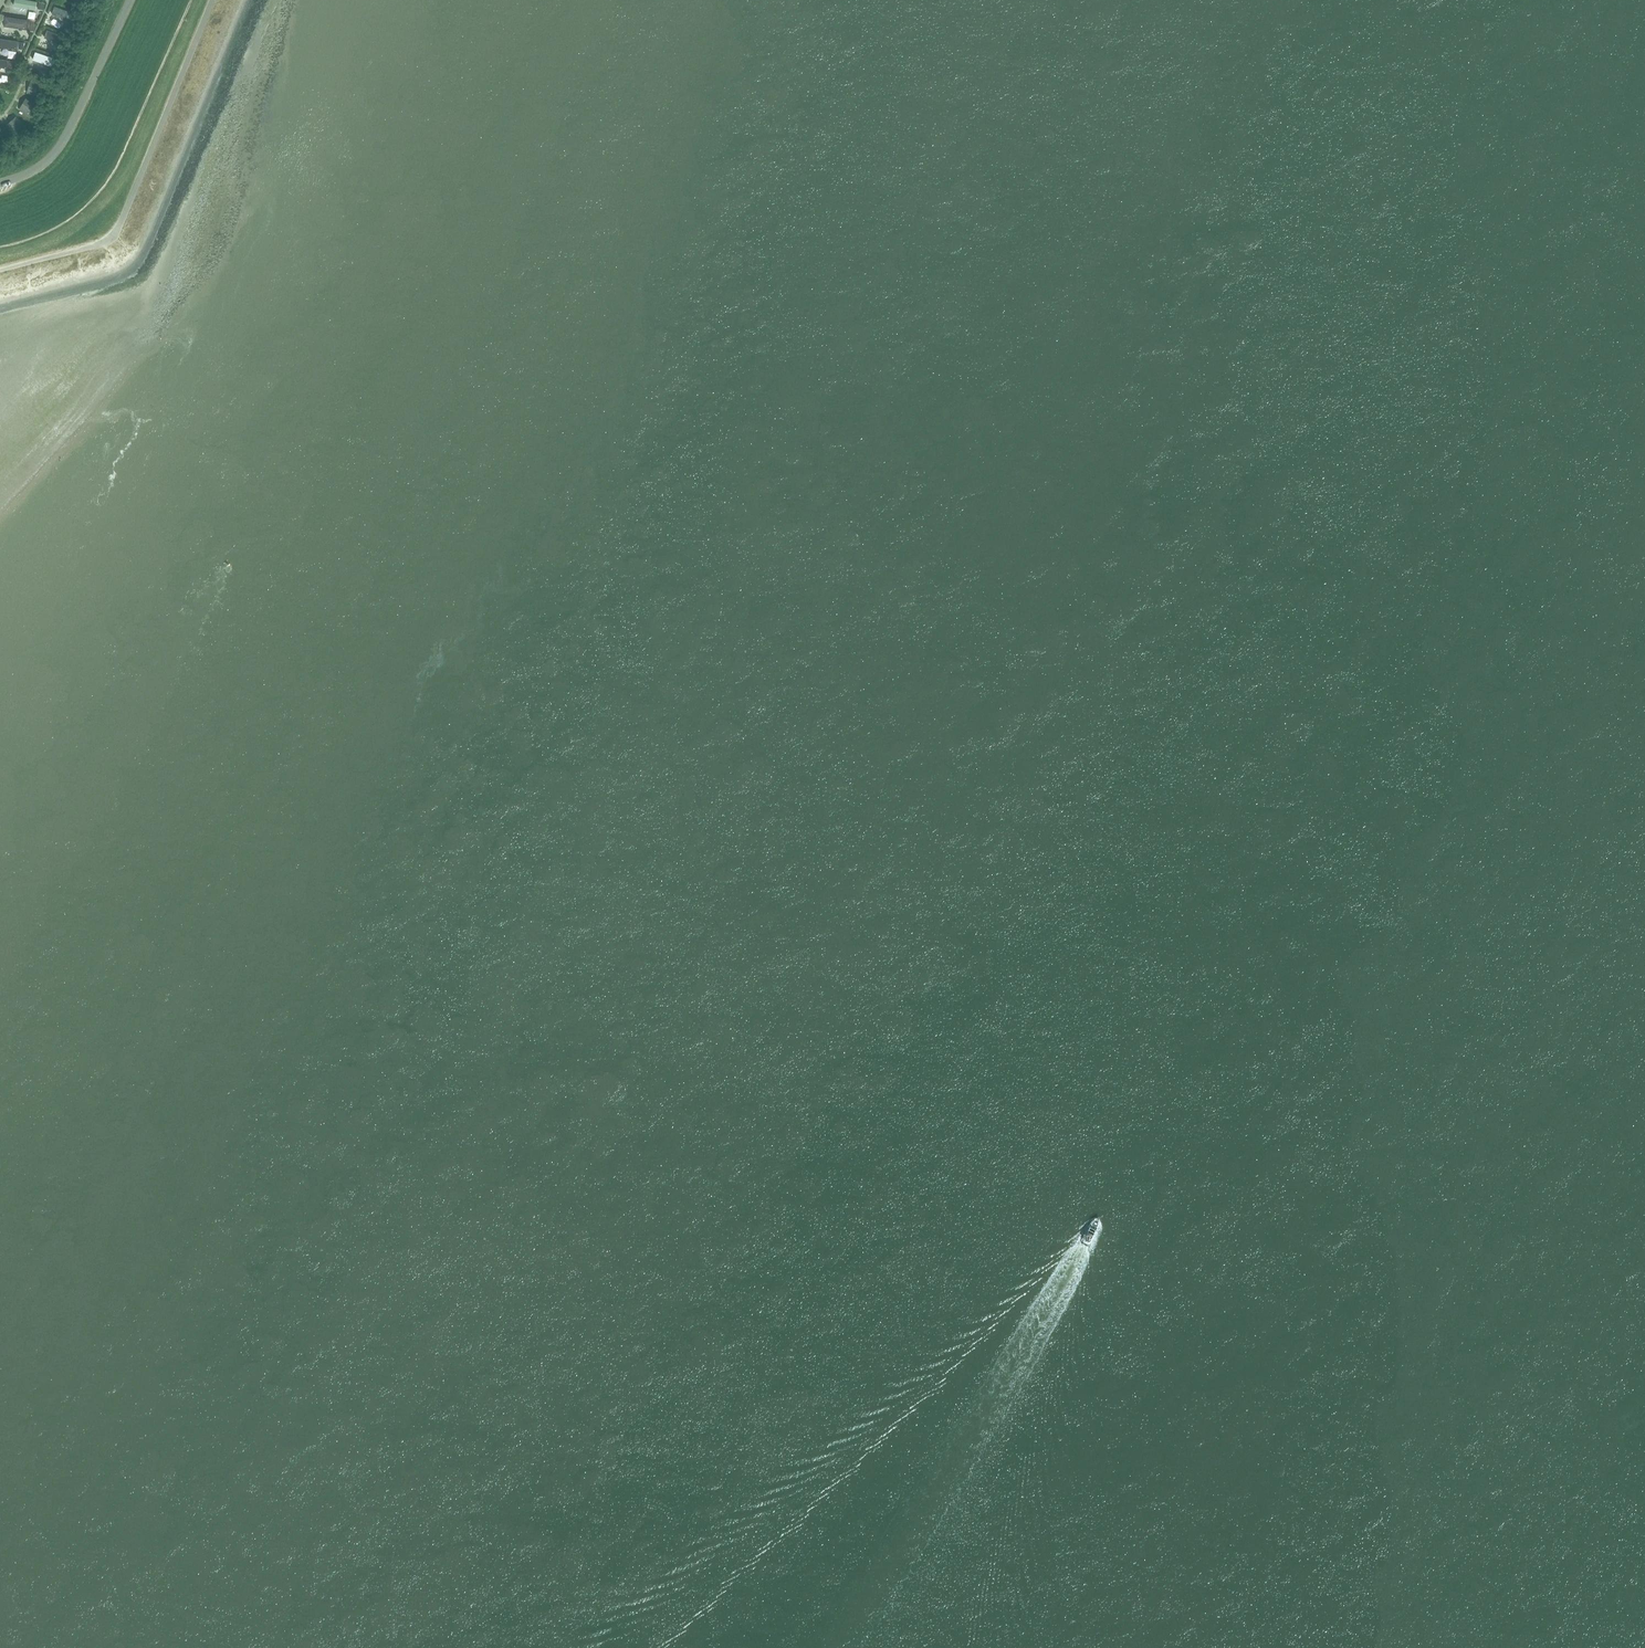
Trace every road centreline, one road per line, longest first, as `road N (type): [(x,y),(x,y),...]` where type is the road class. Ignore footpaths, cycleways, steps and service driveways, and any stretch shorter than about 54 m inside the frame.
road 1 (unclassified): [(0,185),(34,170),(62,143),(130,0)]

